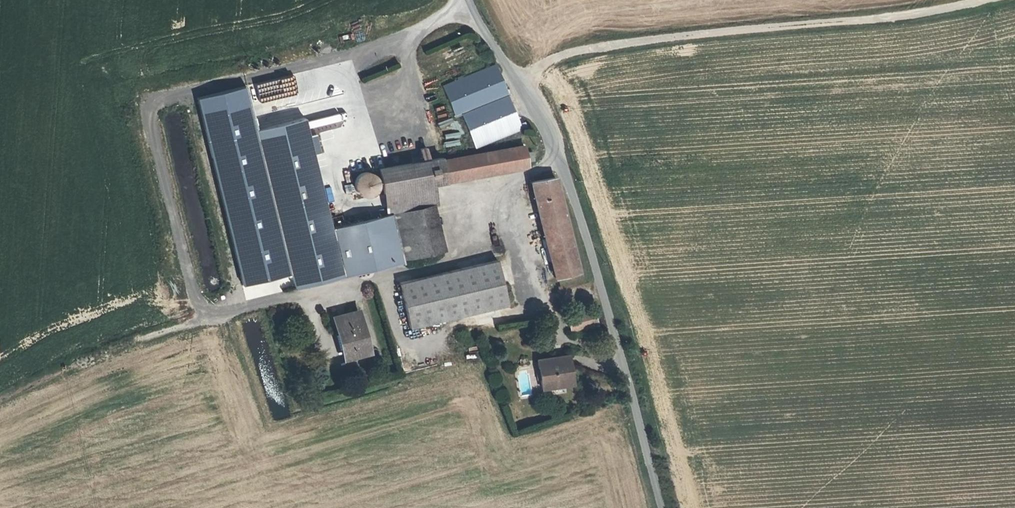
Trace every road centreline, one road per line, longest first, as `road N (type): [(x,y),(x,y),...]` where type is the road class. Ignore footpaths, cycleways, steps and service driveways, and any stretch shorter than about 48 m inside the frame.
road 1 (track): [(0,400),(175,325),(353,284),(361,262),(328,154),(330,108),(358,62),(467,4)]
road 2 (residential): [(465,0),(593,233),(667,507)]
road 3 (track): [(517,83),(594,43),(884,19),(976,0)]
road 4 (track): [(248,308),(202,125),(212,99),(229,85),(358,62)]

